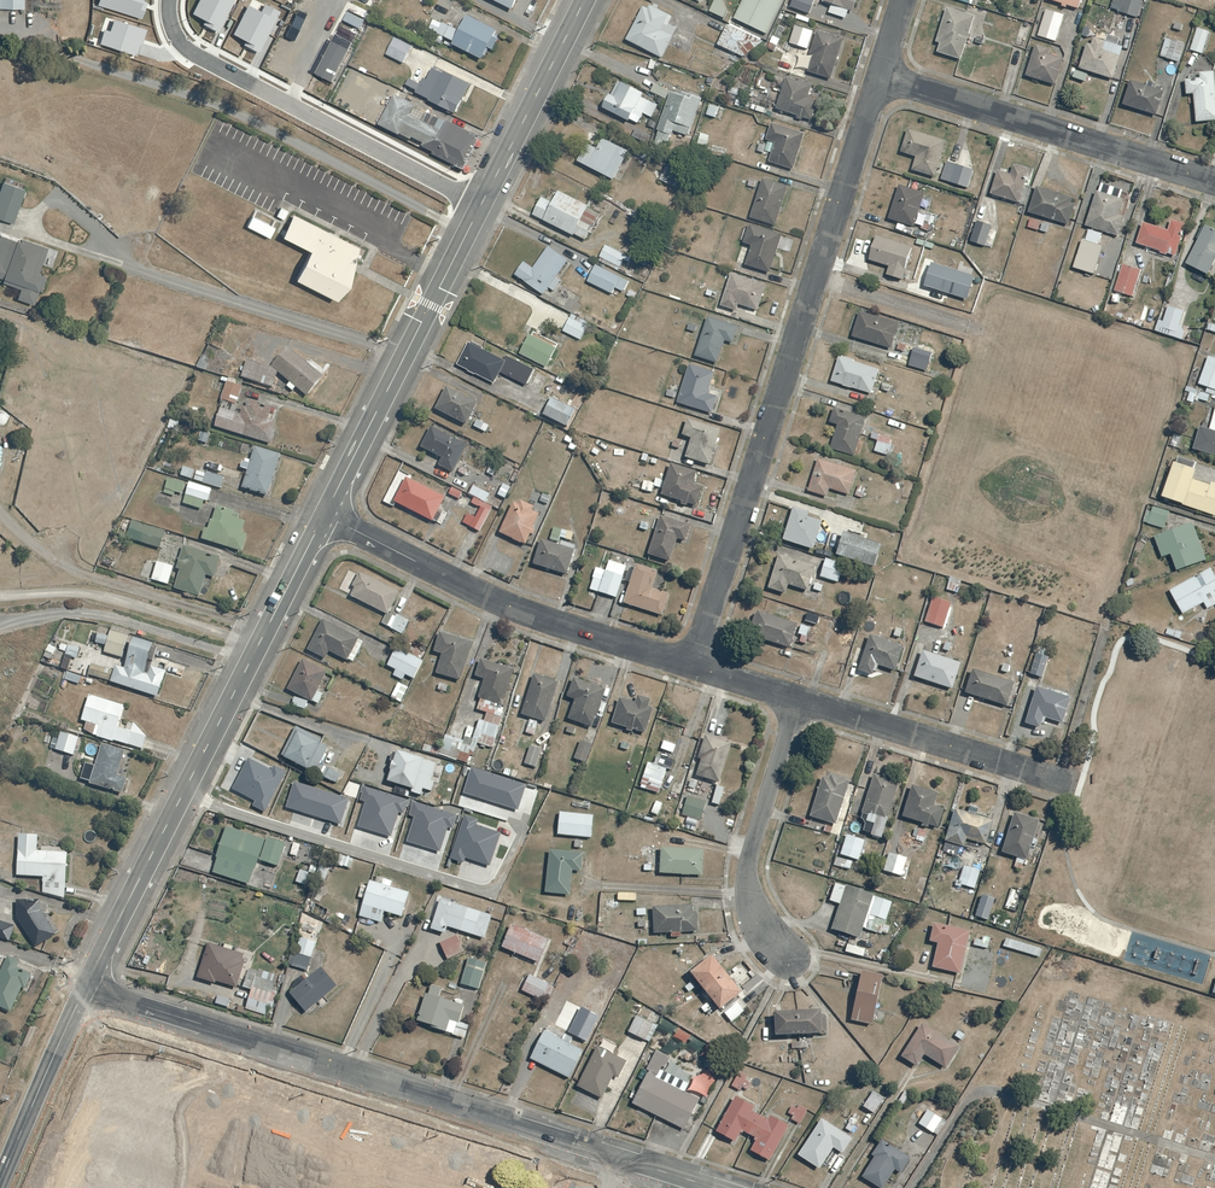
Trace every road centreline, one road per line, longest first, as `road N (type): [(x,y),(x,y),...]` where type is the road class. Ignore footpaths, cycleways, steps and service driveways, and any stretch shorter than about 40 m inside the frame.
road 1 (unclassified): [(714,1187),(86,988)]
road 2 (residential): [(877,75),(692,666)]
road 3 (unclassified): [(324,516),(86,988)]
road 4 (residential): [(324,516),(508,607),(692,666)]
road 5 (residential): [(484,201),(186,49),(173,30),(170,0)]
road 6 (residential): [(877,75),(1214,182)]
road 7 (unclassified): [(484,201),(324,516)]
road 8 (residential): [(797,698),(1067,780)]
road 9 (residential): [(788,958),(751,904),(748,880),(797,698)]
road 10 (unclassified): [(585,0),(484,201)]
road 11 (unclassified): [(0,1181),(86,988)]

